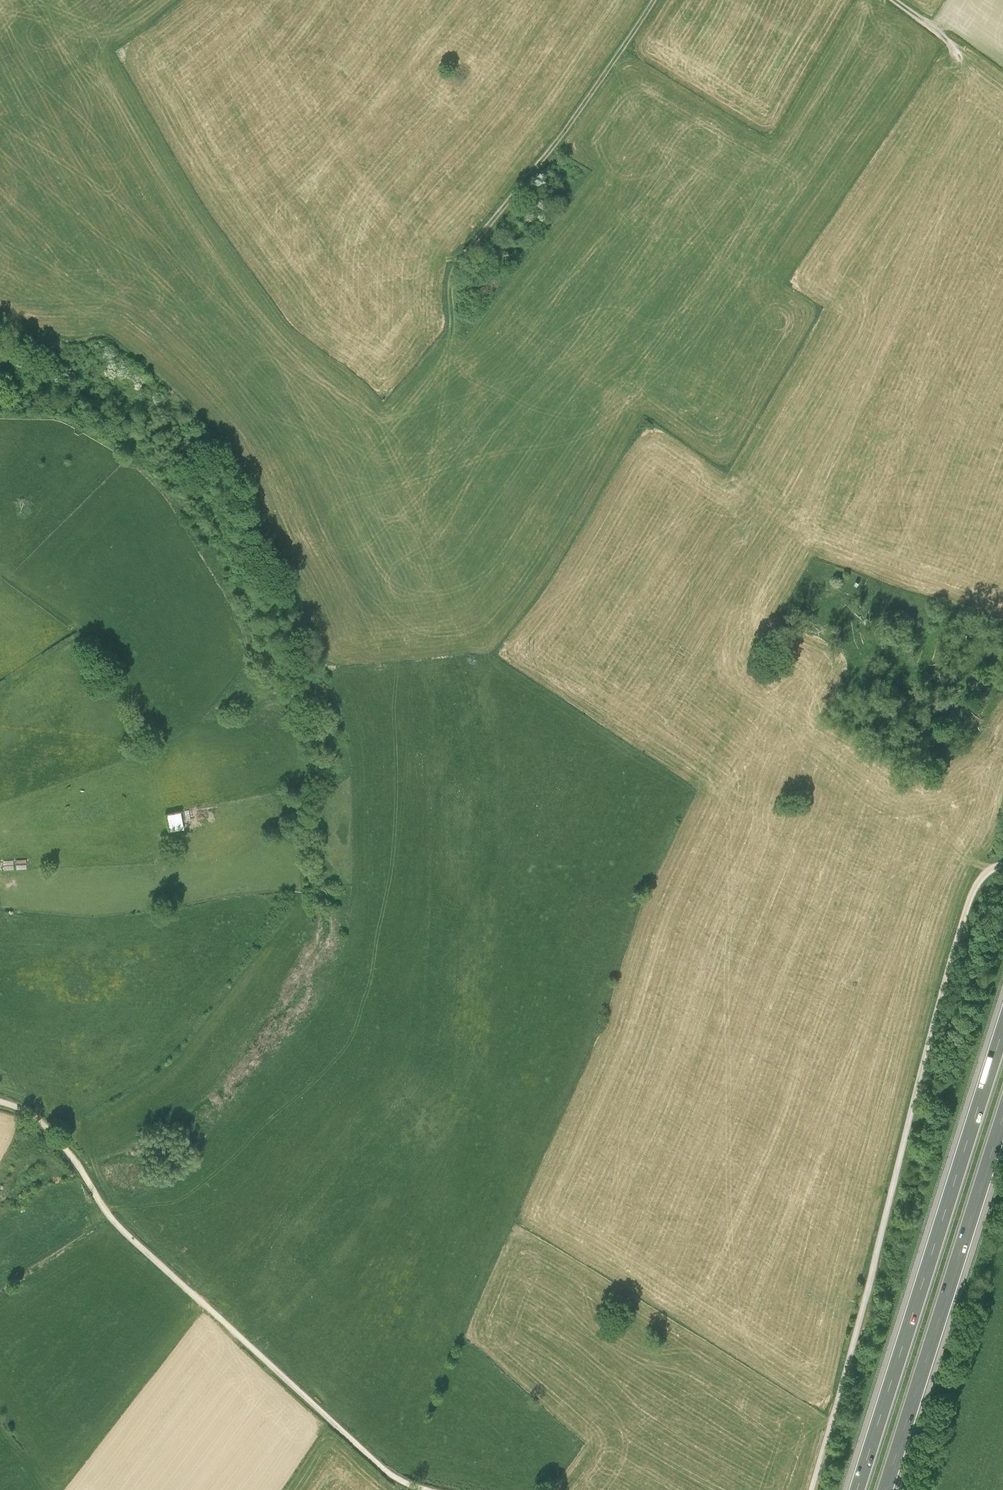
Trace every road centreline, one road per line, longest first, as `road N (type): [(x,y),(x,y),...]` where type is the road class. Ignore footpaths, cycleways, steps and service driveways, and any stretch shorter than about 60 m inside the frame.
road 1 (track): [(1002,872),(972,894),(959,938),(813,1489)]
road 2 (track): [(422,1489),(374,1461),(108,1217),(41,1119),(0,1102)]
road 3 (motorway): [(1002,1029),(857,1489)]
road 4 (track): [(452,326),(451,276),(462,257),(555,147),(654,0)]
road 5 (motorway): [(886,1489),(1002,1121)]

